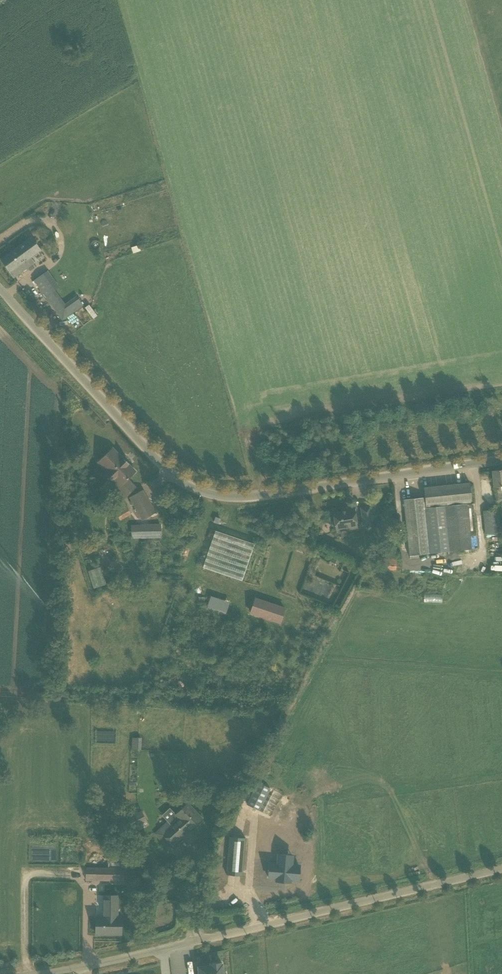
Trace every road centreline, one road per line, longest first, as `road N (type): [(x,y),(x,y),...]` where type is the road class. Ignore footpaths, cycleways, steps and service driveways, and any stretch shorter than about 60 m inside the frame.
road 1 (unclassified): [(501,461),(234,499),(206,493),(162,462),(0,281)]
road 2 (unclassified): [(37,973),(501,871)]

